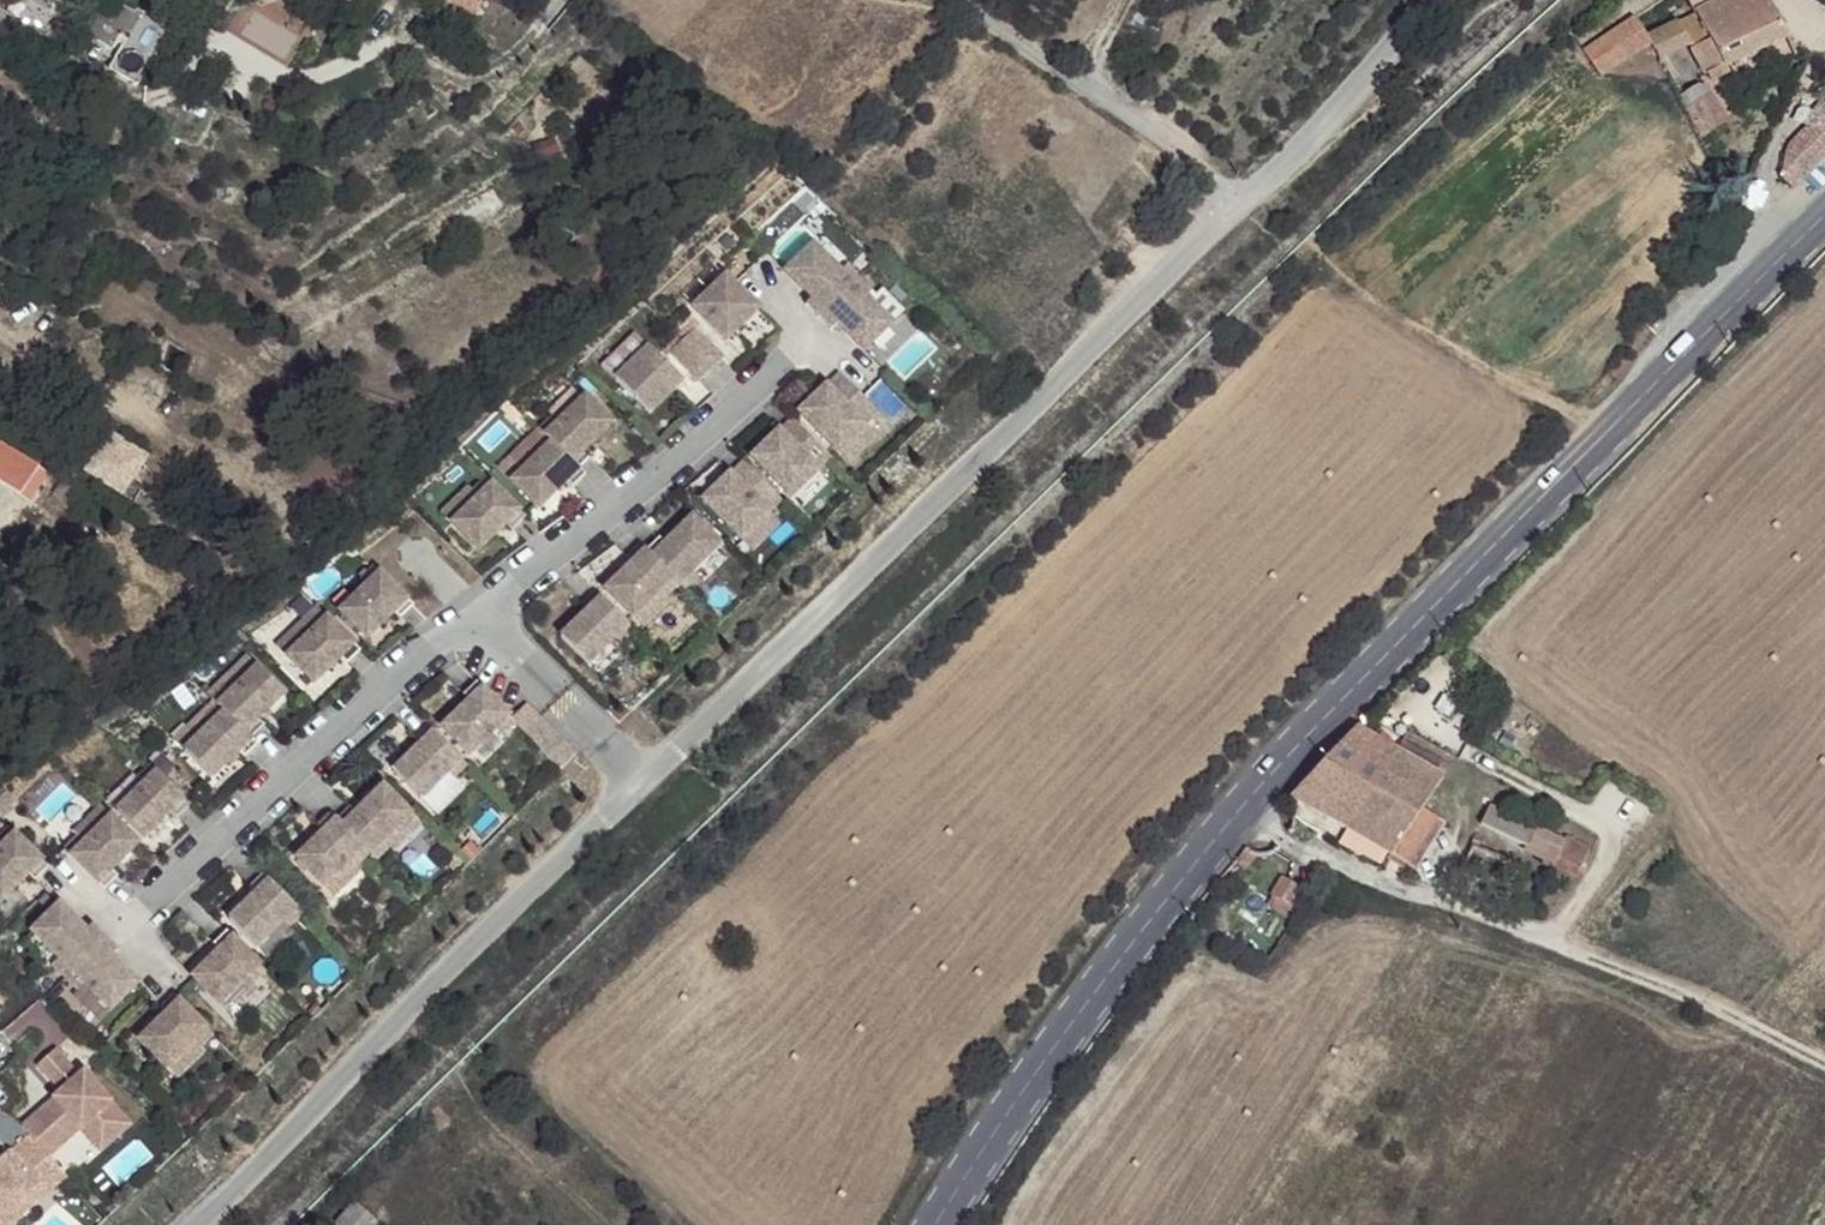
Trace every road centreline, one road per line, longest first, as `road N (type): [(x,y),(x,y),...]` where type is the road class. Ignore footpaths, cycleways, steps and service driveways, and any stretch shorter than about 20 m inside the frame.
road 1 (primary): [(1824,220),(1246,808)]
road 2 (unclassified): [(640,778),(1231,205)]
road 3 (unclassified): [(186,1224),(640,778)]
road 4 (residential): [(1246,808),(1824,1067)]
road 5 (primary): [(1246,808),(967,1170),(937,1224)]
road 6 (residential): [(130,925),(475,619)]
road 7 (residential): [(475,619),(809,352)]
road 8 (residential): [(1231,205),(969,0)]
road 9 (unclassified): [(1231,205),(1433,0)]
road 10 (residential): [(475,619),(640,778)]

